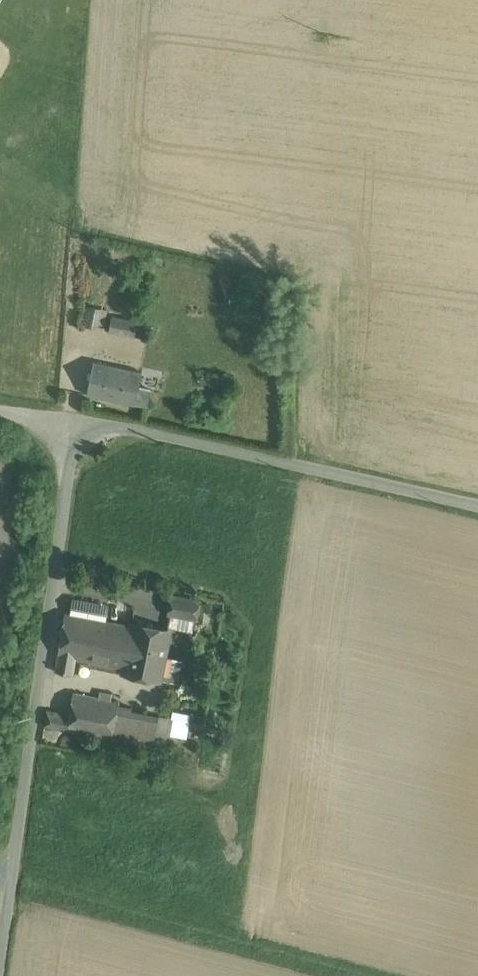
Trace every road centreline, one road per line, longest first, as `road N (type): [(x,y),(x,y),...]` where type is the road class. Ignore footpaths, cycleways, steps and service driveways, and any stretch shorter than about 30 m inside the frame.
road 1 (unclassified): [(0,947),(71,417)]
road 2 (unclassified): [(71,417),(477,509)]

